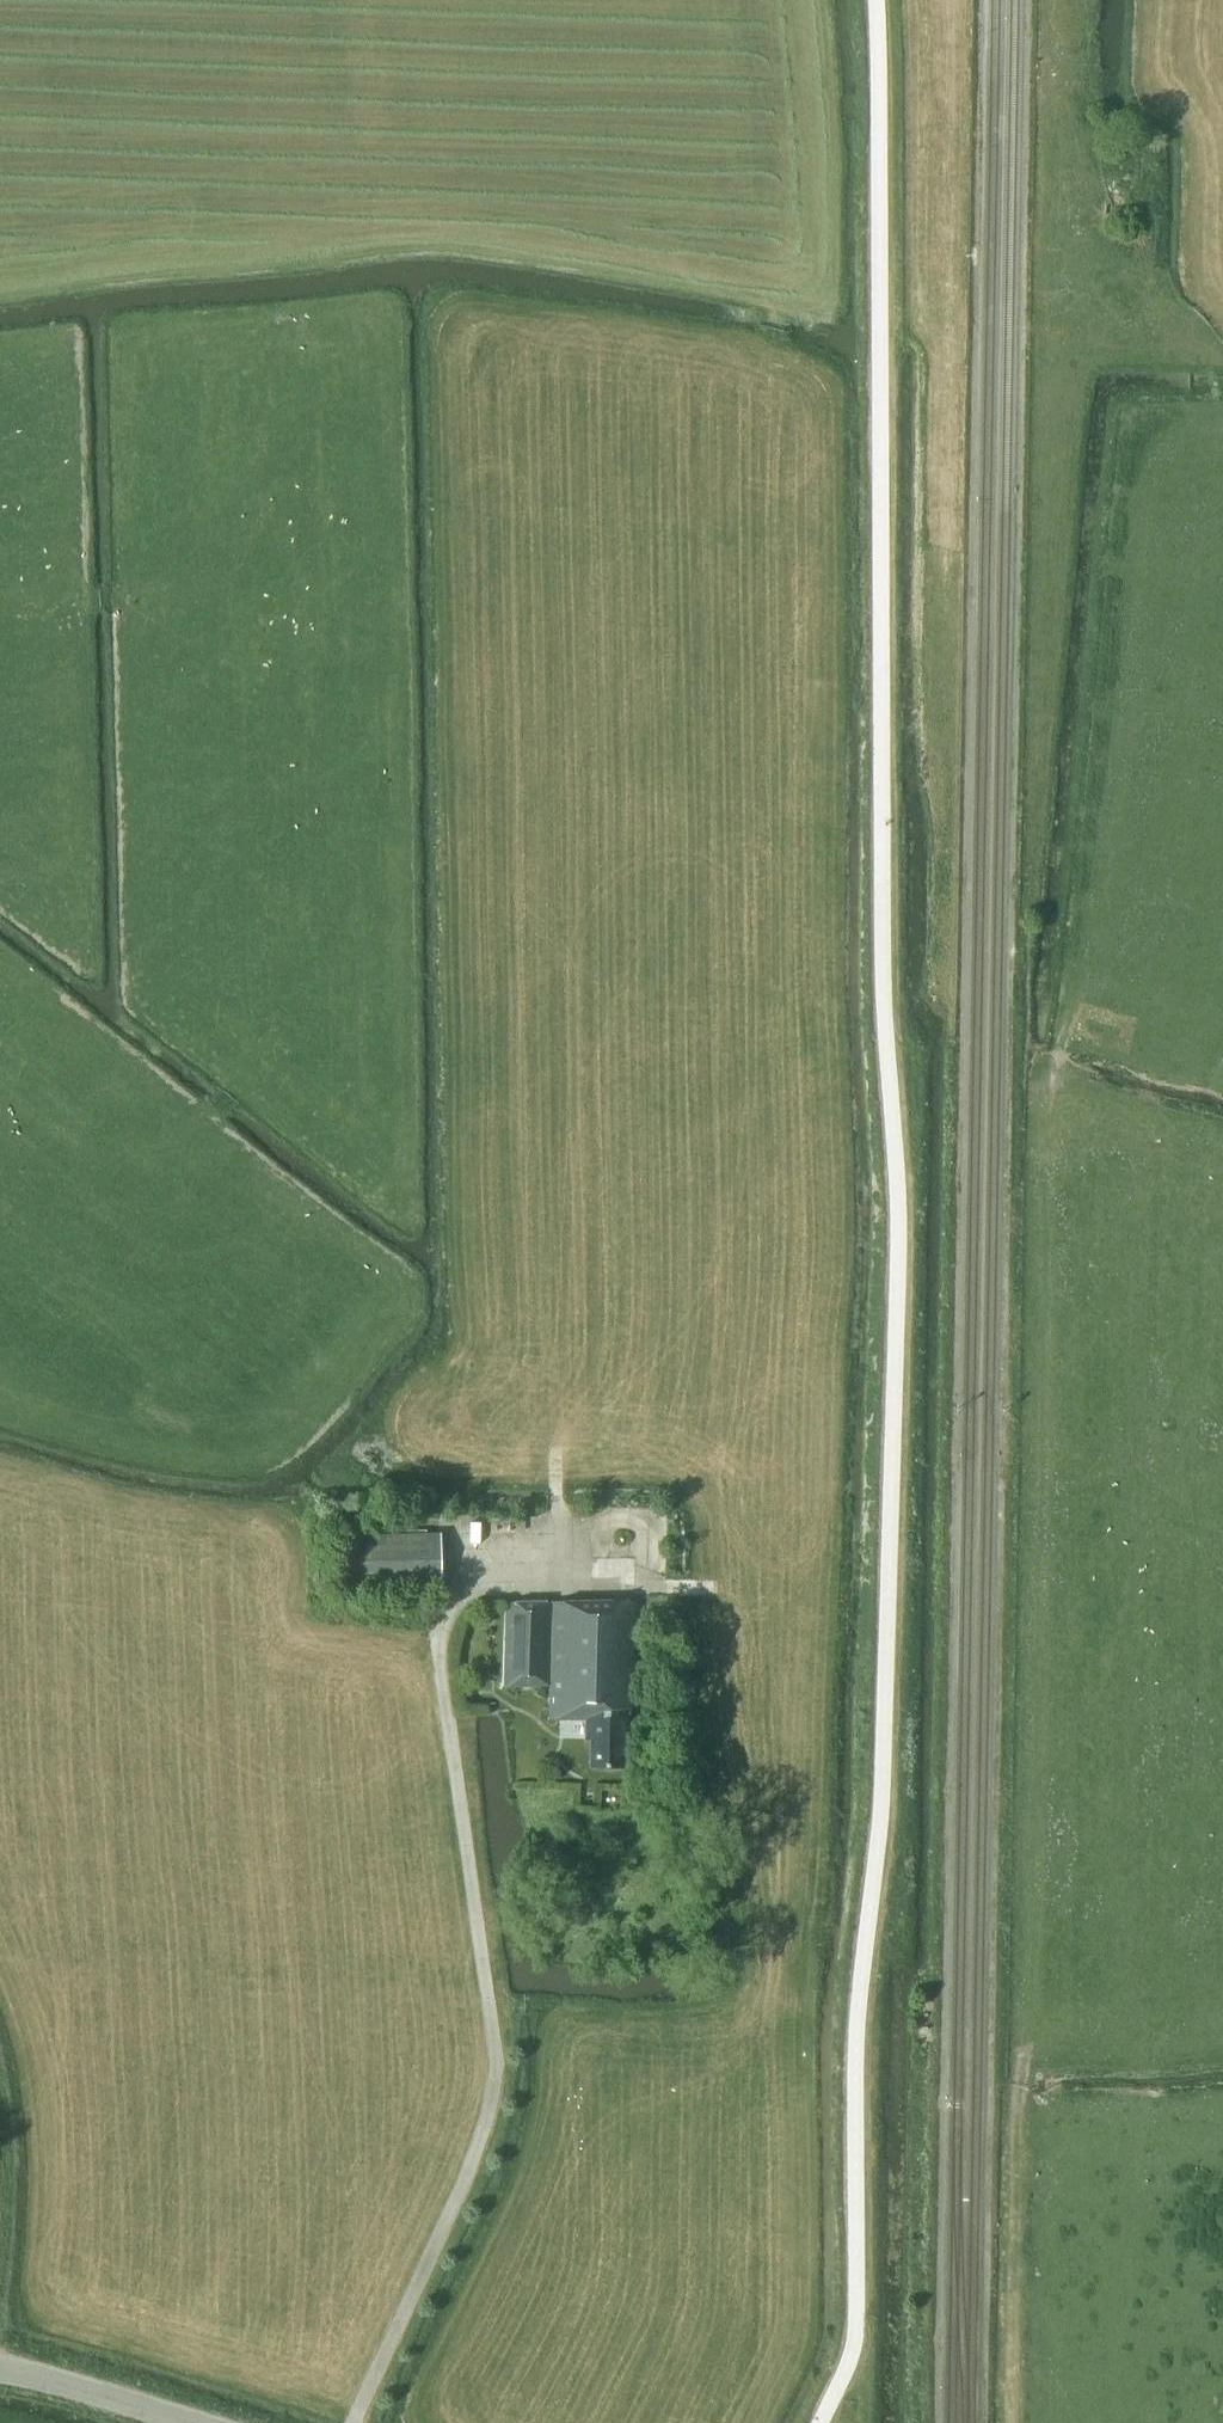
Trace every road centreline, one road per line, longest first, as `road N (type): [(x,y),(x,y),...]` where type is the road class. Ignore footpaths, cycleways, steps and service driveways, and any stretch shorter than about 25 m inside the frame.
road 1 (tertiary): [(191,2422),(0,2368)]

